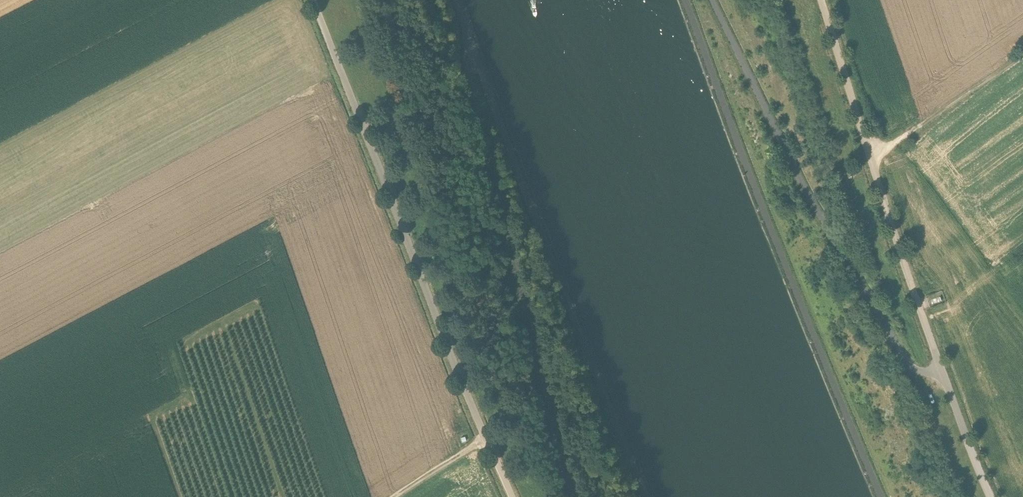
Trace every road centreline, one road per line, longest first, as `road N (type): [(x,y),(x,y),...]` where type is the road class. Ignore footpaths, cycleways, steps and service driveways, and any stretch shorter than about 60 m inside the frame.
road 1 (unclassified): [(512,496),(313,0)]
road 2 (unclassified): [(820,0),(939,372),(990,496)]
road 3 (track): [(870,157),(1022,55)]

